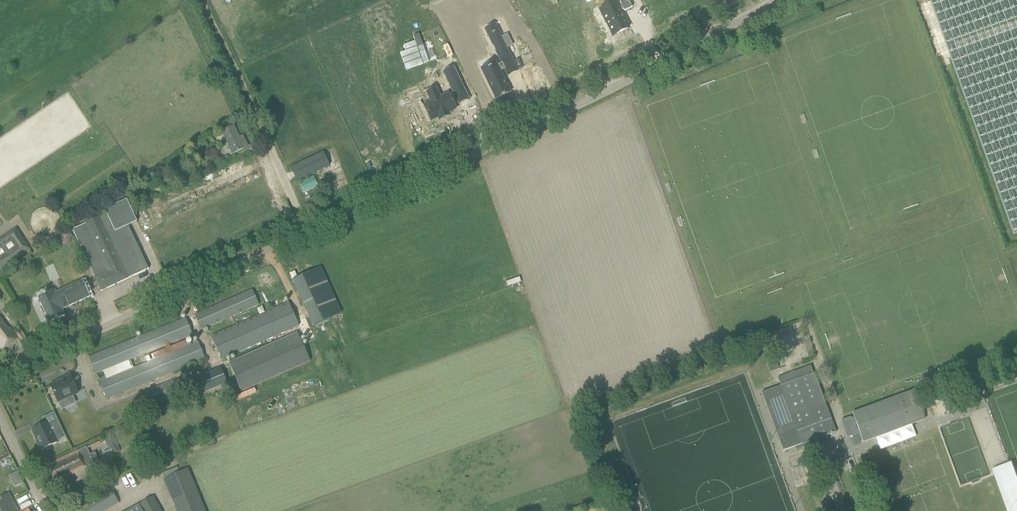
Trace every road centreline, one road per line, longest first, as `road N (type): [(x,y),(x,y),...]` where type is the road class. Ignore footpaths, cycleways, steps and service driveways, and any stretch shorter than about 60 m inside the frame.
road 1 (unclassified): [(307,231),(778,0)]
road 2 (unclassified): [(0,376),(307,231)]

